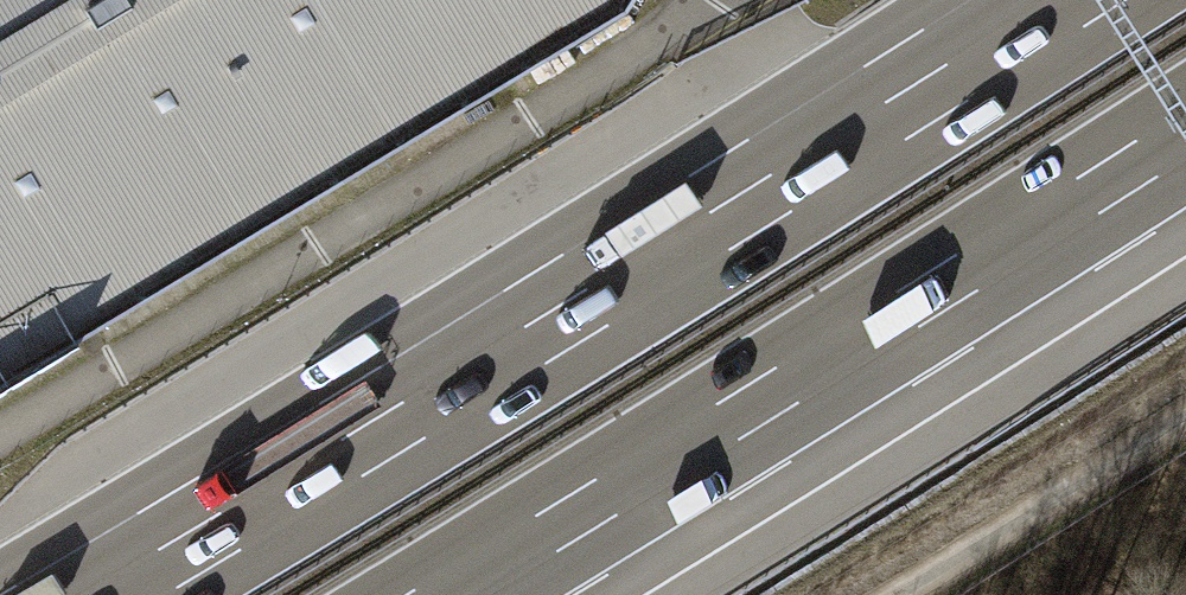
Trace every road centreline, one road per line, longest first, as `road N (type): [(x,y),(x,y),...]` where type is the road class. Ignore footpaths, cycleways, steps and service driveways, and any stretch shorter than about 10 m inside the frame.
road 1 (motorway): [(1046,0),(83,594)]
road 2 (motorway): [(444,594),(1185,133)]
road 3 (track): [(883,594),(1185,409)]

